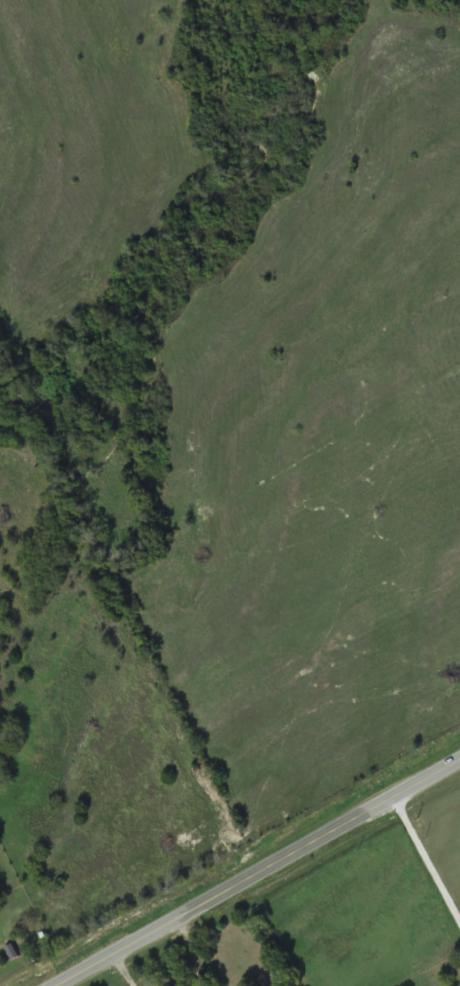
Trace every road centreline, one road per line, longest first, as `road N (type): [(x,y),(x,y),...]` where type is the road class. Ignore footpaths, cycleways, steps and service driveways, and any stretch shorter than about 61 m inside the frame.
road 1 (secondary): [(459,757),(50,985)]

